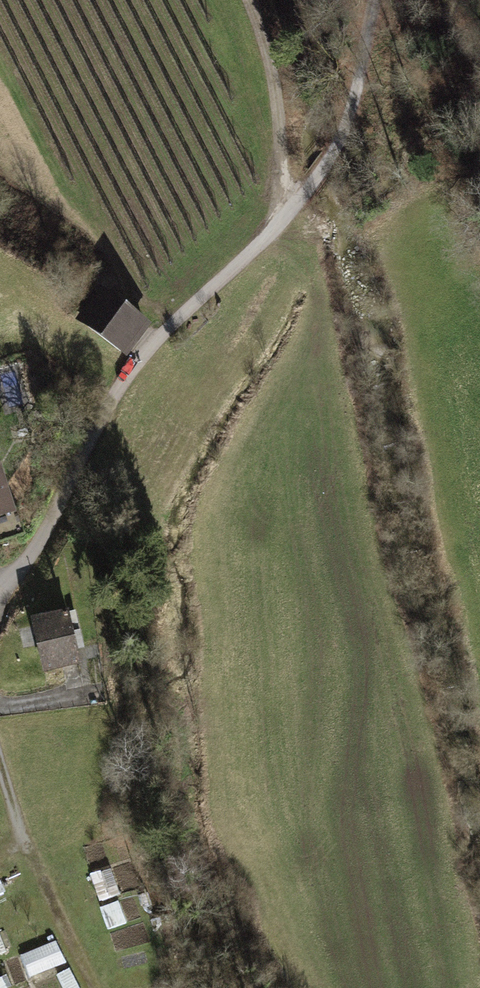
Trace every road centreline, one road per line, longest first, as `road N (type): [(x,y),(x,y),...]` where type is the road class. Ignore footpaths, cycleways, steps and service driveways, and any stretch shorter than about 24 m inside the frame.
road 1 (residential): [(0,587),(21,570),(150,350),(339,150),(380,0)]
road 2 (track): [(284,213),(264,37),(249,0)]

